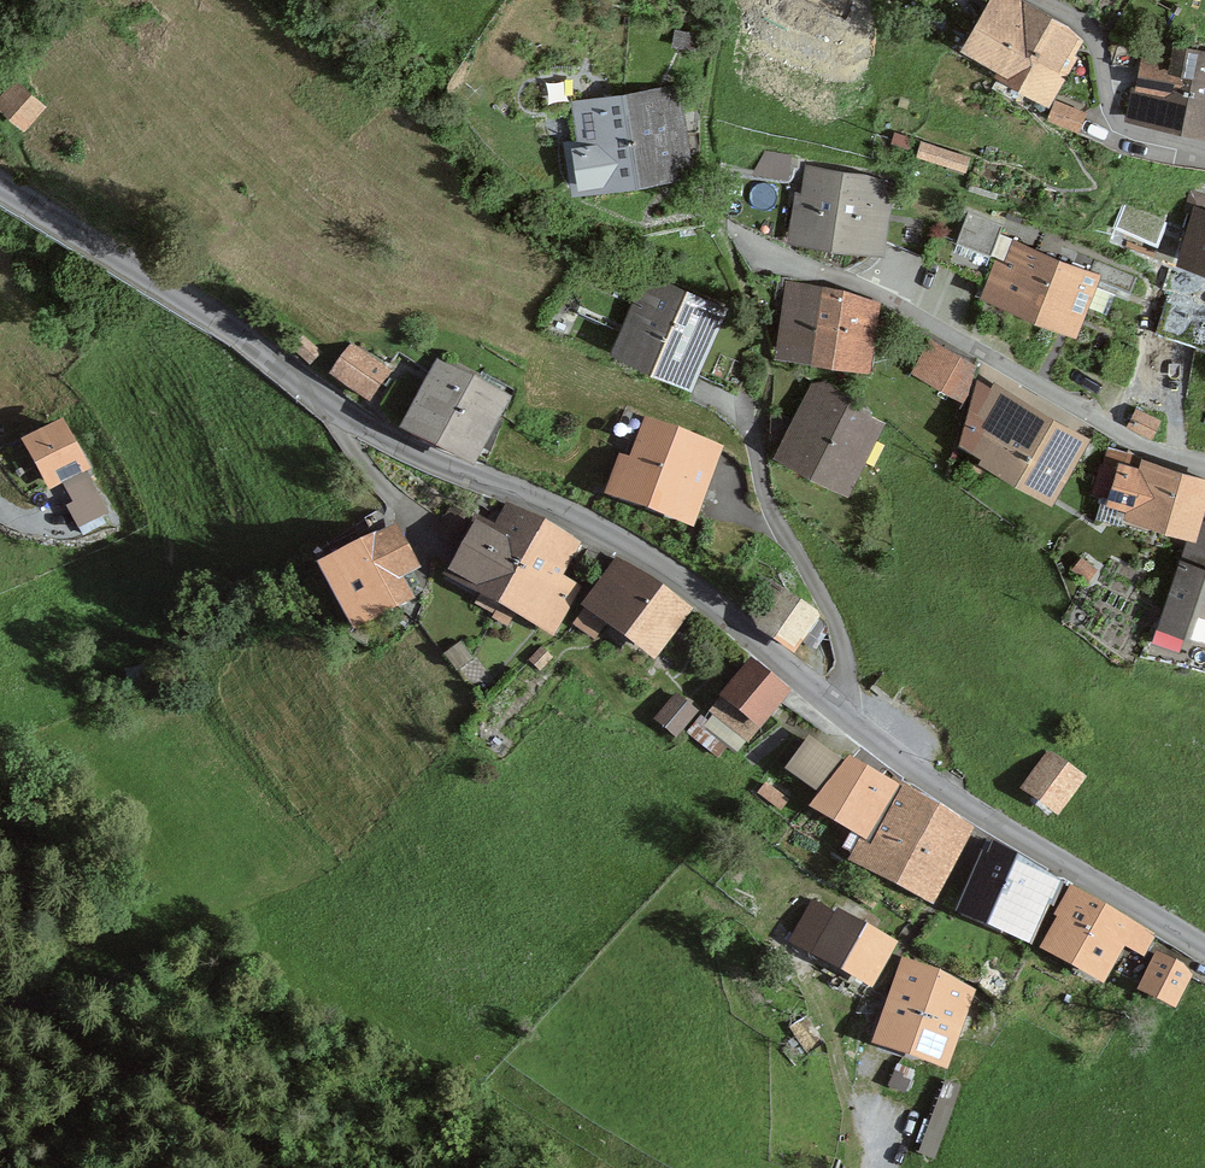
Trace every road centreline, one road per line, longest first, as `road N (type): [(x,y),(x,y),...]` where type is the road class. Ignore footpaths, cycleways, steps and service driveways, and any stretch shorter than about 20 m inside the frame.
road 1 (residential): [(832,705),(714,604),(629,549),(546,503),(450,469),(338,413),(241,334),(0,185)]
road 2 (residential): [(715,223),(887,299),(1152,448),(1204,464)]
road 3 (residential): [(1204,948),(944,788),(832,705)]
road 4 (residential): [(832,705),(843,683),(837,629),(765,497),(756,429),(733,402),(696,387)]
road 5 (track): [(0,1007),(202,1104),(263,1167)]
road 6 (residential): [(1204,153),(1126,135),(1113,118),(1095,41),(1042,0)]

